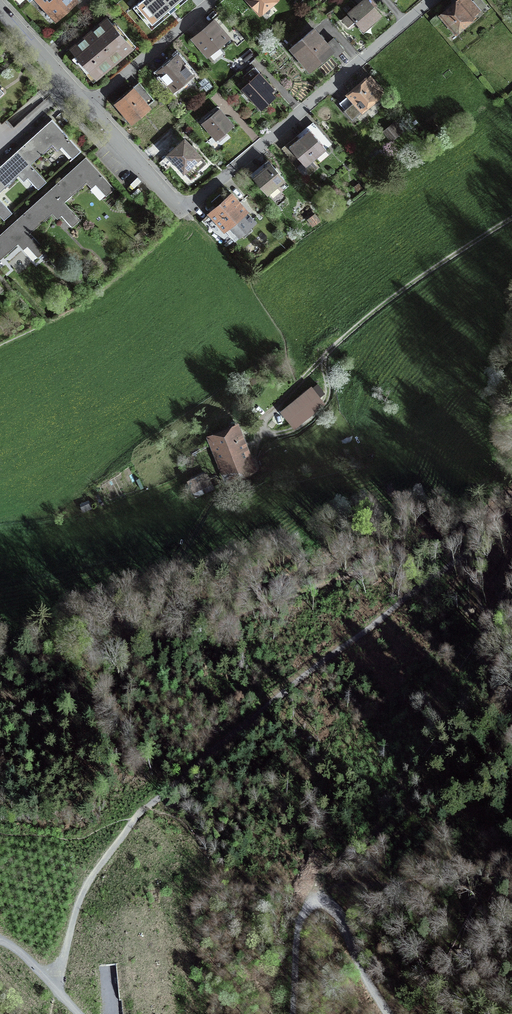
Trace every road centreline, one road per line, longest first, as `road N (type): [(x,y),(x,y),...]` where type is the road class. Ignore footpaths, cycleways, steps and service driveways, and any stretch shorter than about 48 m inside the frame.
road 1 (track): [(511,512),(474,551),(312,669),(137,816),(86,882),(54,1013)]
road 2 (residential): [(433,0),(181,211)]
road 3 (track): [(307,375),(389,300),(511,218)]
road 4 (track): [(384,1013),(325,898),(307,907),(299,926),(293,1013)]
road 5 (residential): [(85,109),(213,0)]
road 6 (residential): [(85,109),(181,211)]
road 7 (residential): [(0,14),(85,109)]
road 8 (track): [(261,429),(291,431),(315,416),(328,391),(324,358)]

